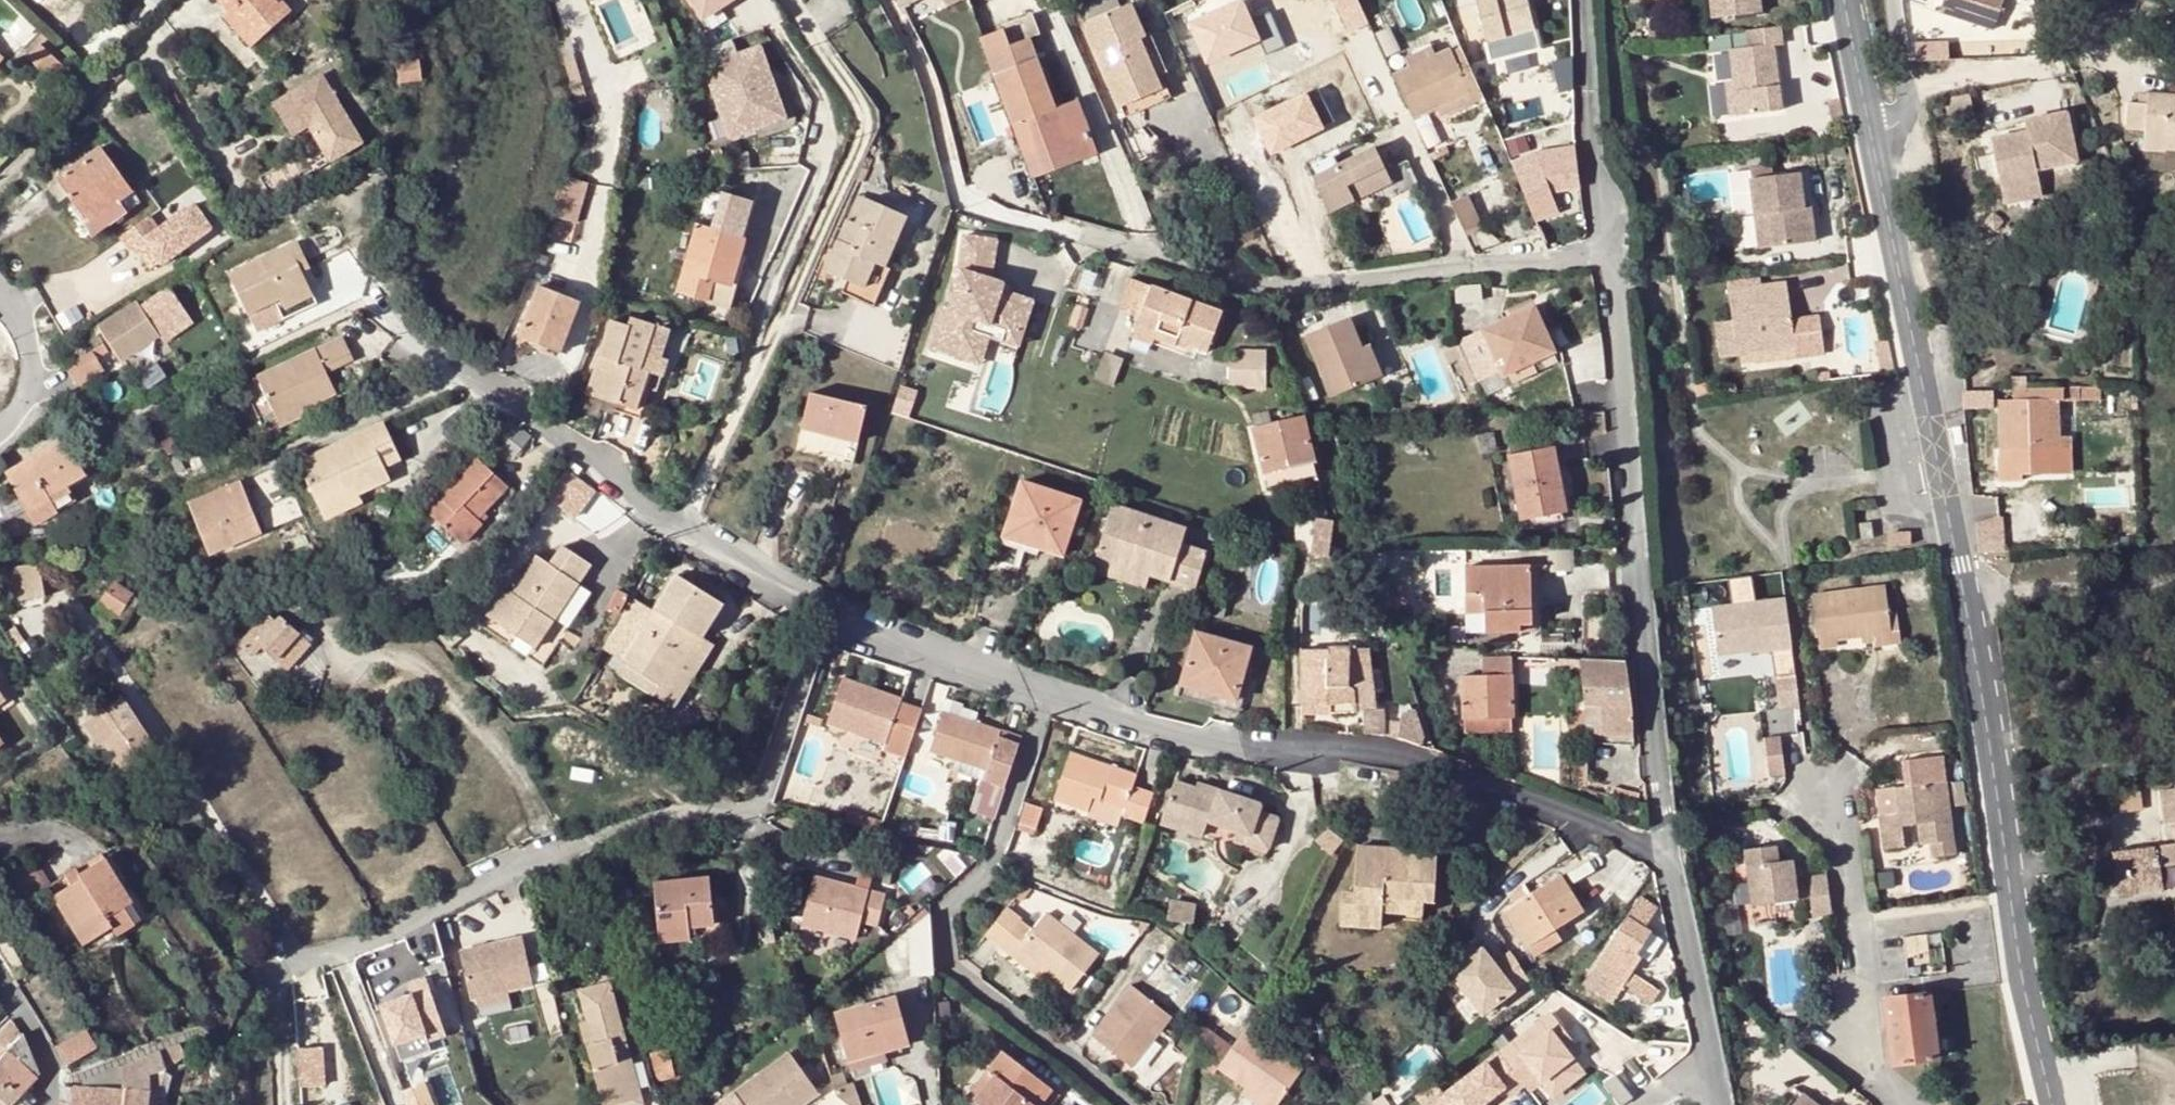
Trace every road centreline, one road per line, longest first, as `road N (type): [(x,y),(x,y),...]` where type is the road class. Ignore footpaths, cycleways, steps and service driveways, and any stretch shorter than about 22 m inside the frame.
road 1 (residential): [(1846,0),(2052,1104)]
road 2 (residential): [(830,615),(1045,695),(1207,743),(1393,751),(1669,848)]
road 3 (residential): [(1584,0),(1593,163),(1612,220),(1669,848)]
road 4 (residential): [(830,615),(759,789),(727,812),(668,813),(556,850),(288,967),(286,1041)]
road 5 (residential): [(367,289),(425,343),(675,525),(830,615)]
road 6 (residential): [(1836,789),(1872,1061),(1914,1104)]
road 7 (residential): [(1669,848),(1718,1104)]
road 8 (track): [(1962,595),(2109,589),(2174,574)]
road 9 (residential): [(0,430),(31,372),(28,343),(0,292)]
road 10 (residential): [(42,1104),(47,1058),(0,981)]
road 11 (track): [(2044,1069),(2139,1059),(2174,1071)]

